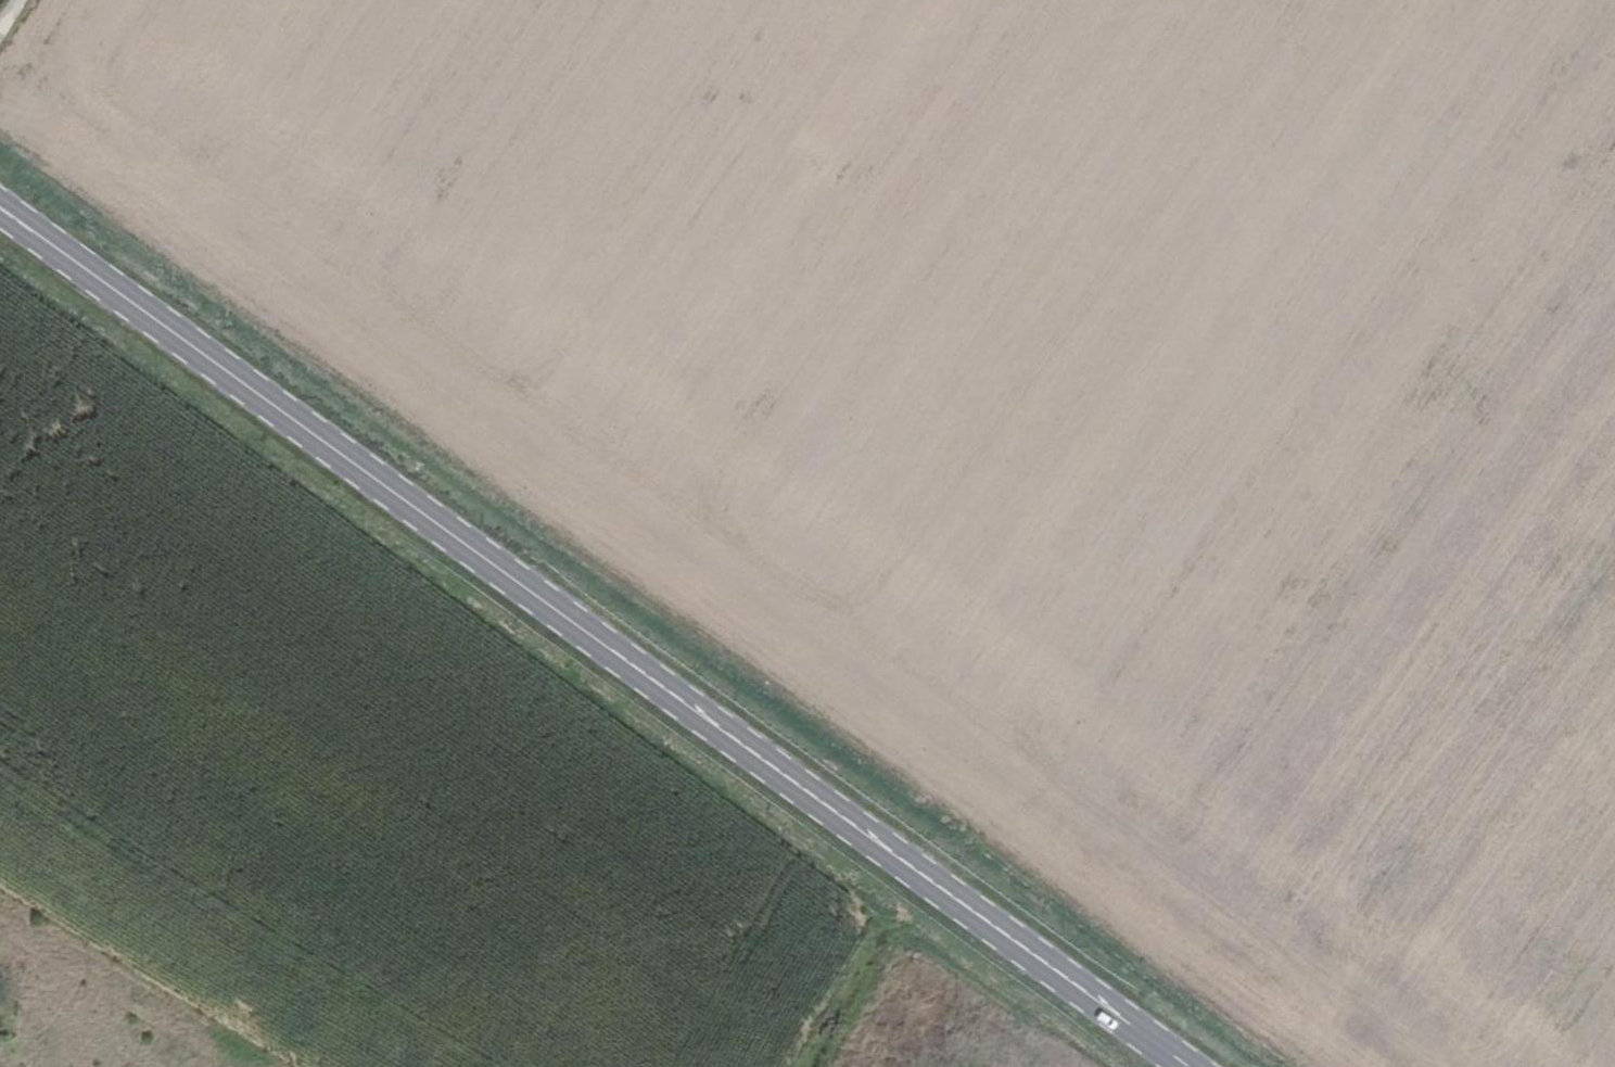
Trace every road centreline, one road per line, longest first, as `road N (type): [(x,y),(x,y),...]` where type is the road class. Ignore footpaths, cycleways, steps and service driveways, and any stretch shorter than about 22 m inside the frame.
road 1 (primary): [(1188,1066),(0,208)]

